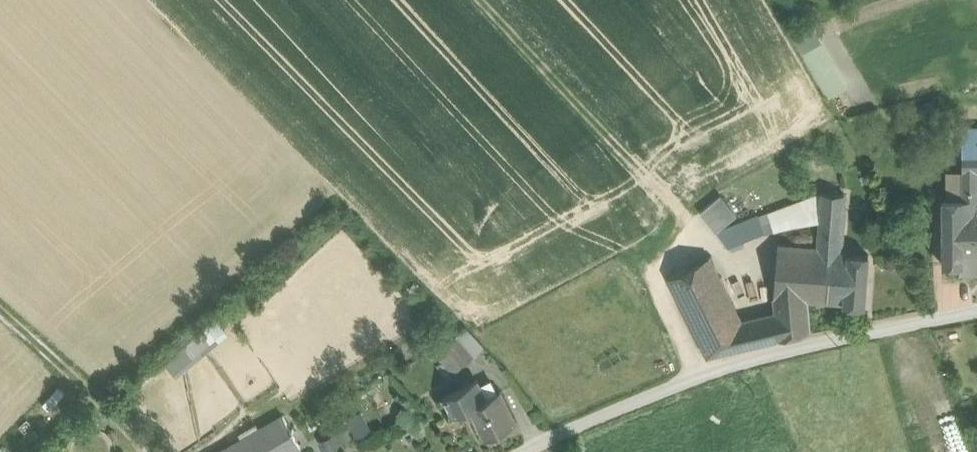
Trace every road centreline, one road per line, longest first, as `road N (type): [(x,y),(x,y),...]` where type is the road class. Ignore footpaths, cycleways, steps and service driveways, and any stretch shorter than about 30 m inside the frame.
road 1 (unclassified): [(976,319),(693,376),(524,451)]
road 2 (track): [(697,231),(480,0)]
road 3 (track): [(145,451),(0,310)]

